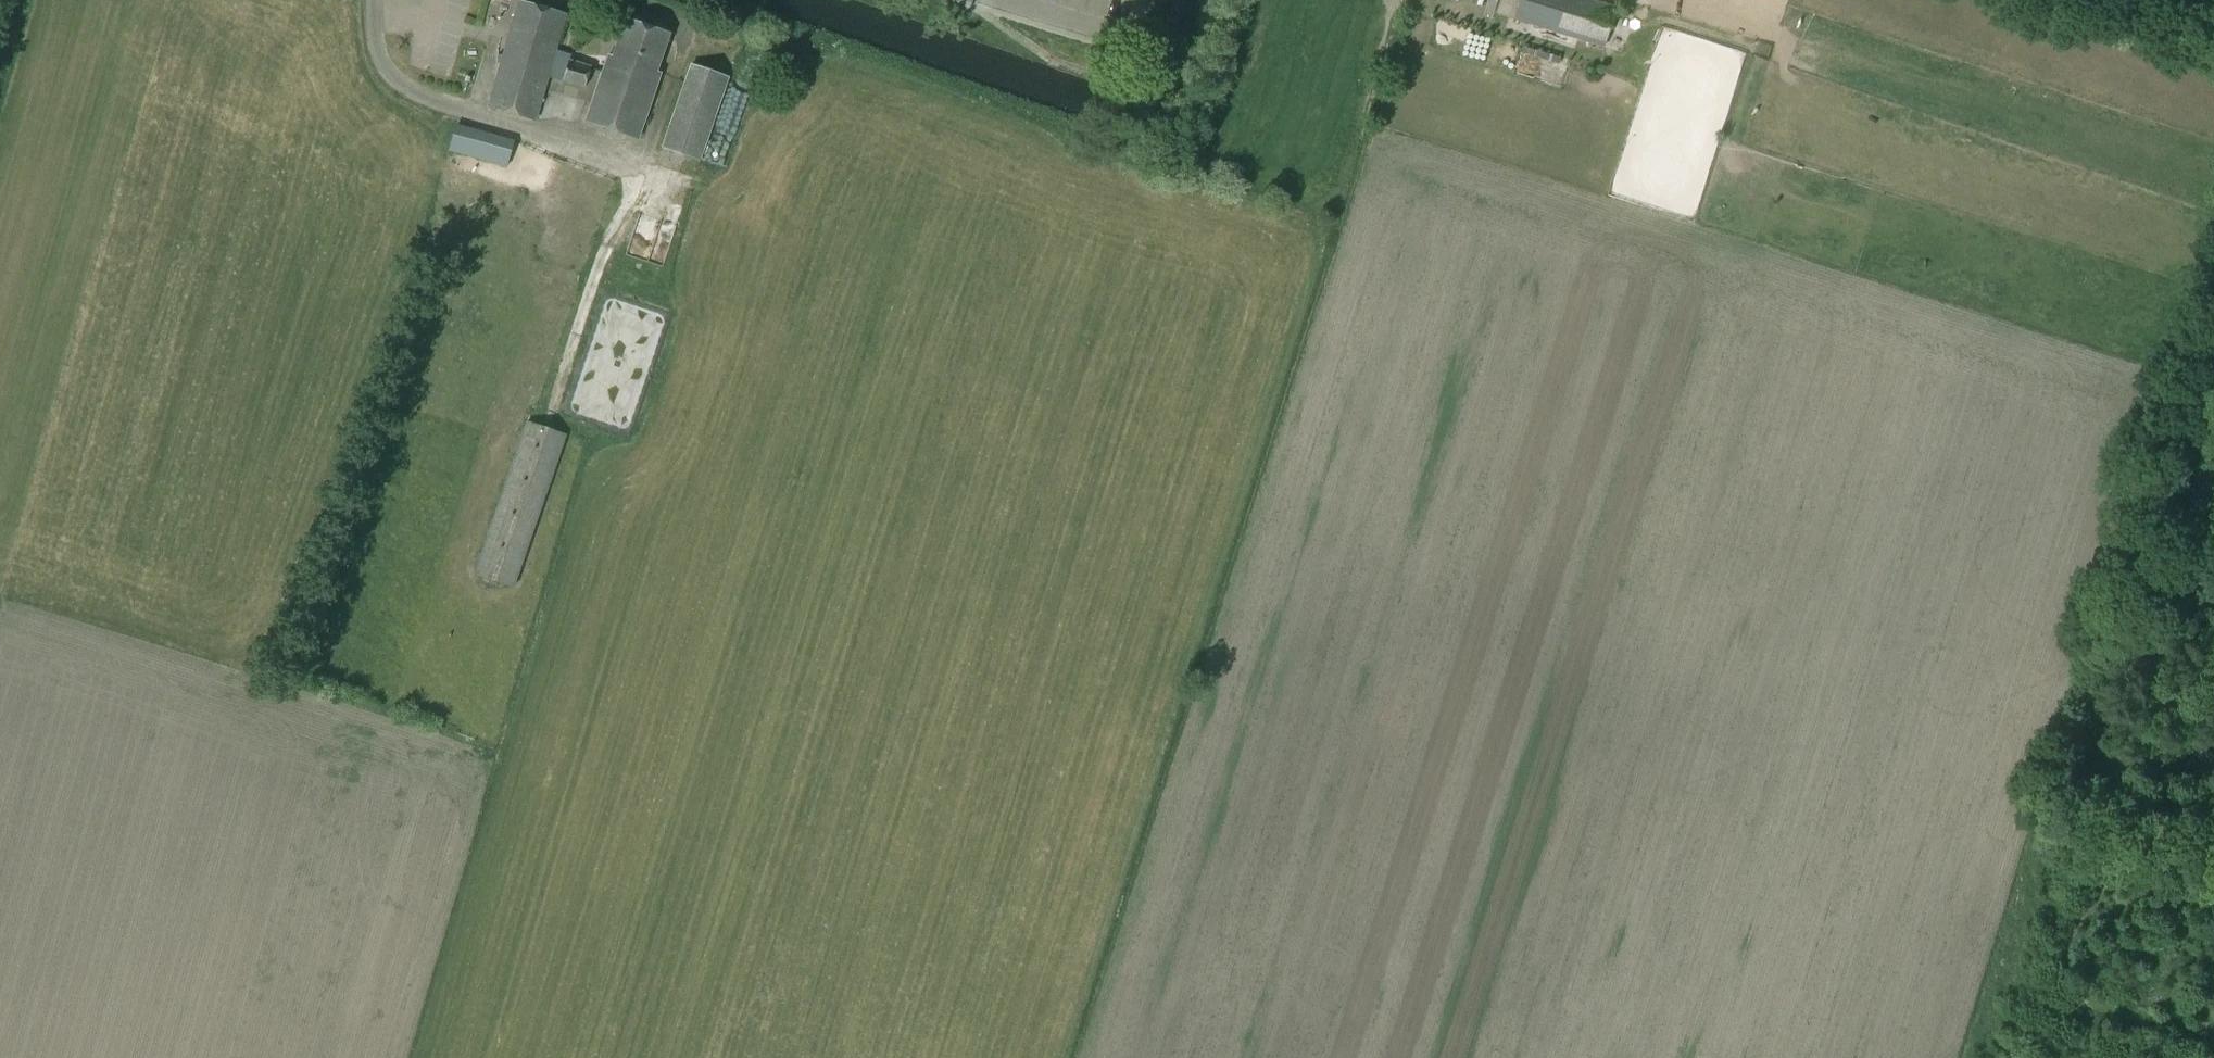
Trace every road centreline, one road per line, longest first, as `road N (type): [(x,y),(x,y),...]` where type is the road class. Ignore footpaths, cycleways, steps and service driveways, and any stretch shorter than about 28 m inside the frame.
road 1 (residential): [(1122,35),(1005,0)]

